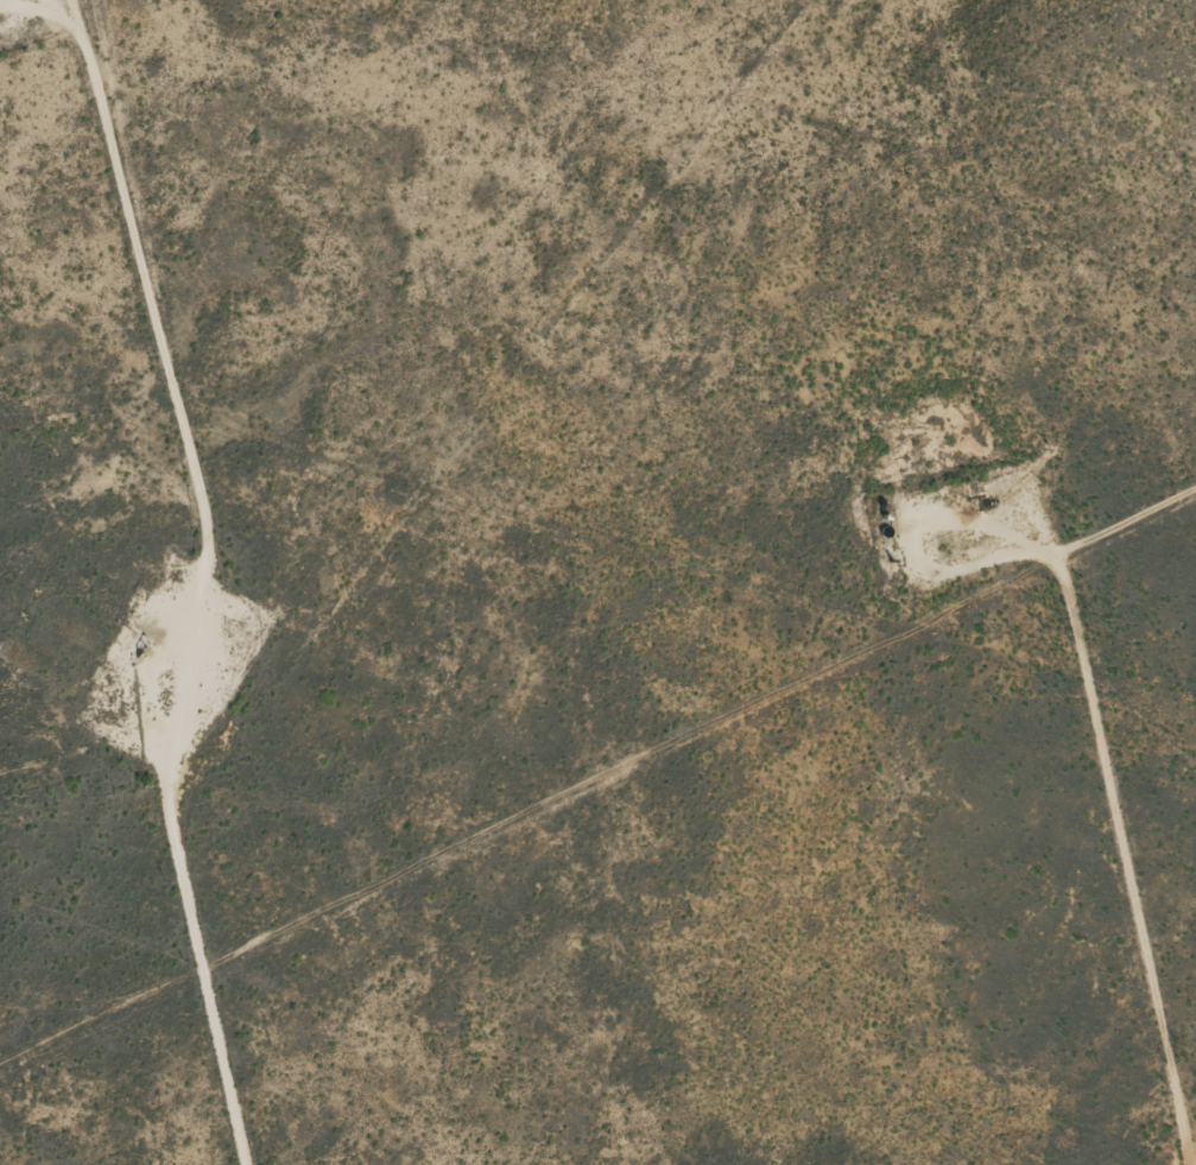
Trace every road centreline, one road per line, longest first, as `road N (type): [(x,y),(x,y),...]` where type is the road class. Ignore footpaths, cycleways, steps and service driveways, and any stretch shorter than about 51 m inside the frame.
road 1 (track): [(0,824),(181,777),(186,732),(185,660),(31,0)]

